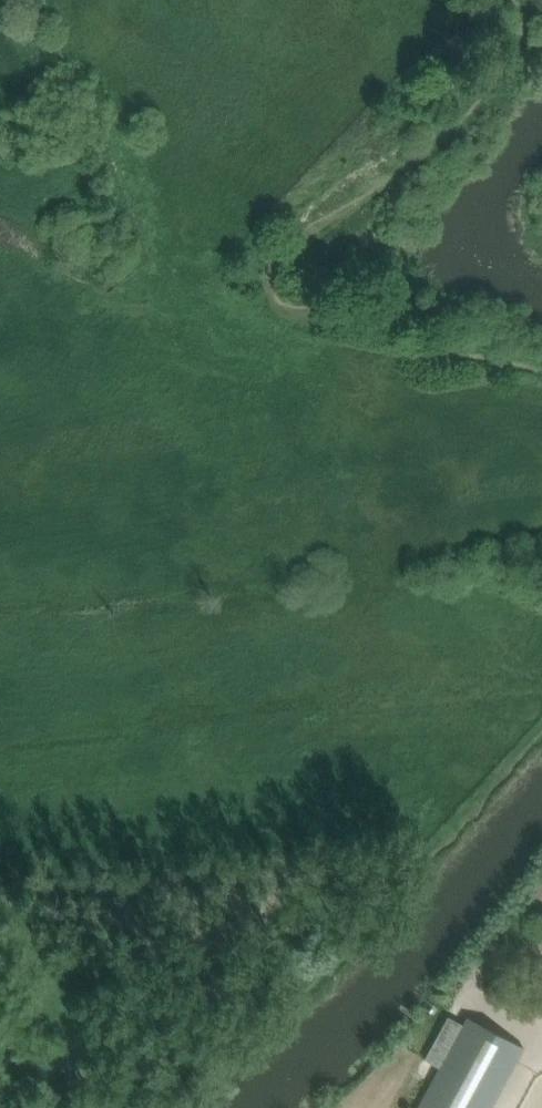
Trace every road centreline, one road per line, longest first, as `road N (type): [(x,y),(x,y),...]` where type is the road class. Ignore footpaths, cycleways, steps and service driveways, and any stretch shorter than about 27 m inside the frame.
road 1 (track): [(0,1083),(177,1066),(313,987),(541,739)]

